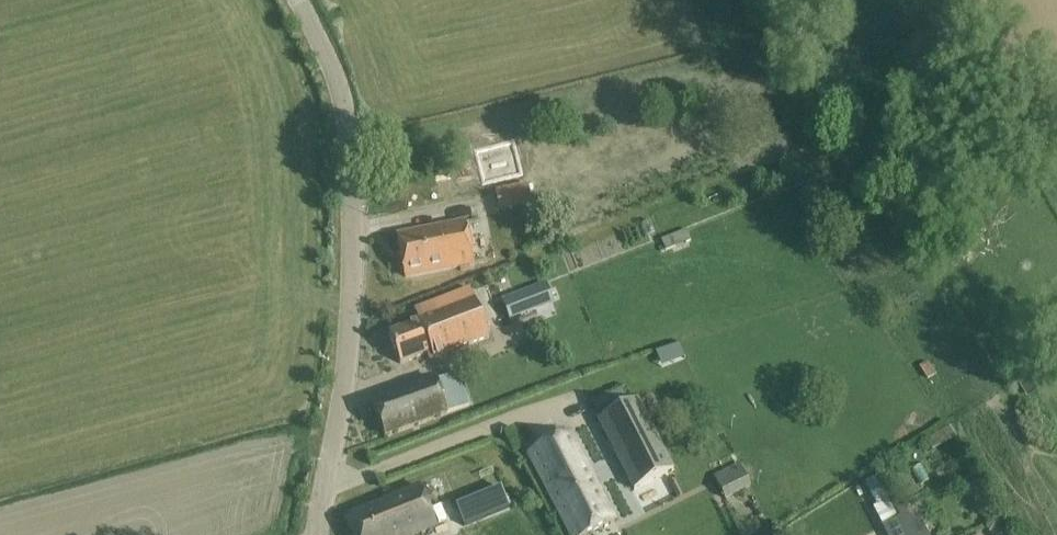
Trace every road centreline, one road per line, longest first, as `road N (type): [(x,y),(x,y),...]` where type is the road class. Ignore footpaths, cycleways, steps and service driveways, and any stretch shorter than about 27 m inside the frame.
road 1 (unclassified): [(317,534),(351,321),(350,128),(335,68),(299,0)]

